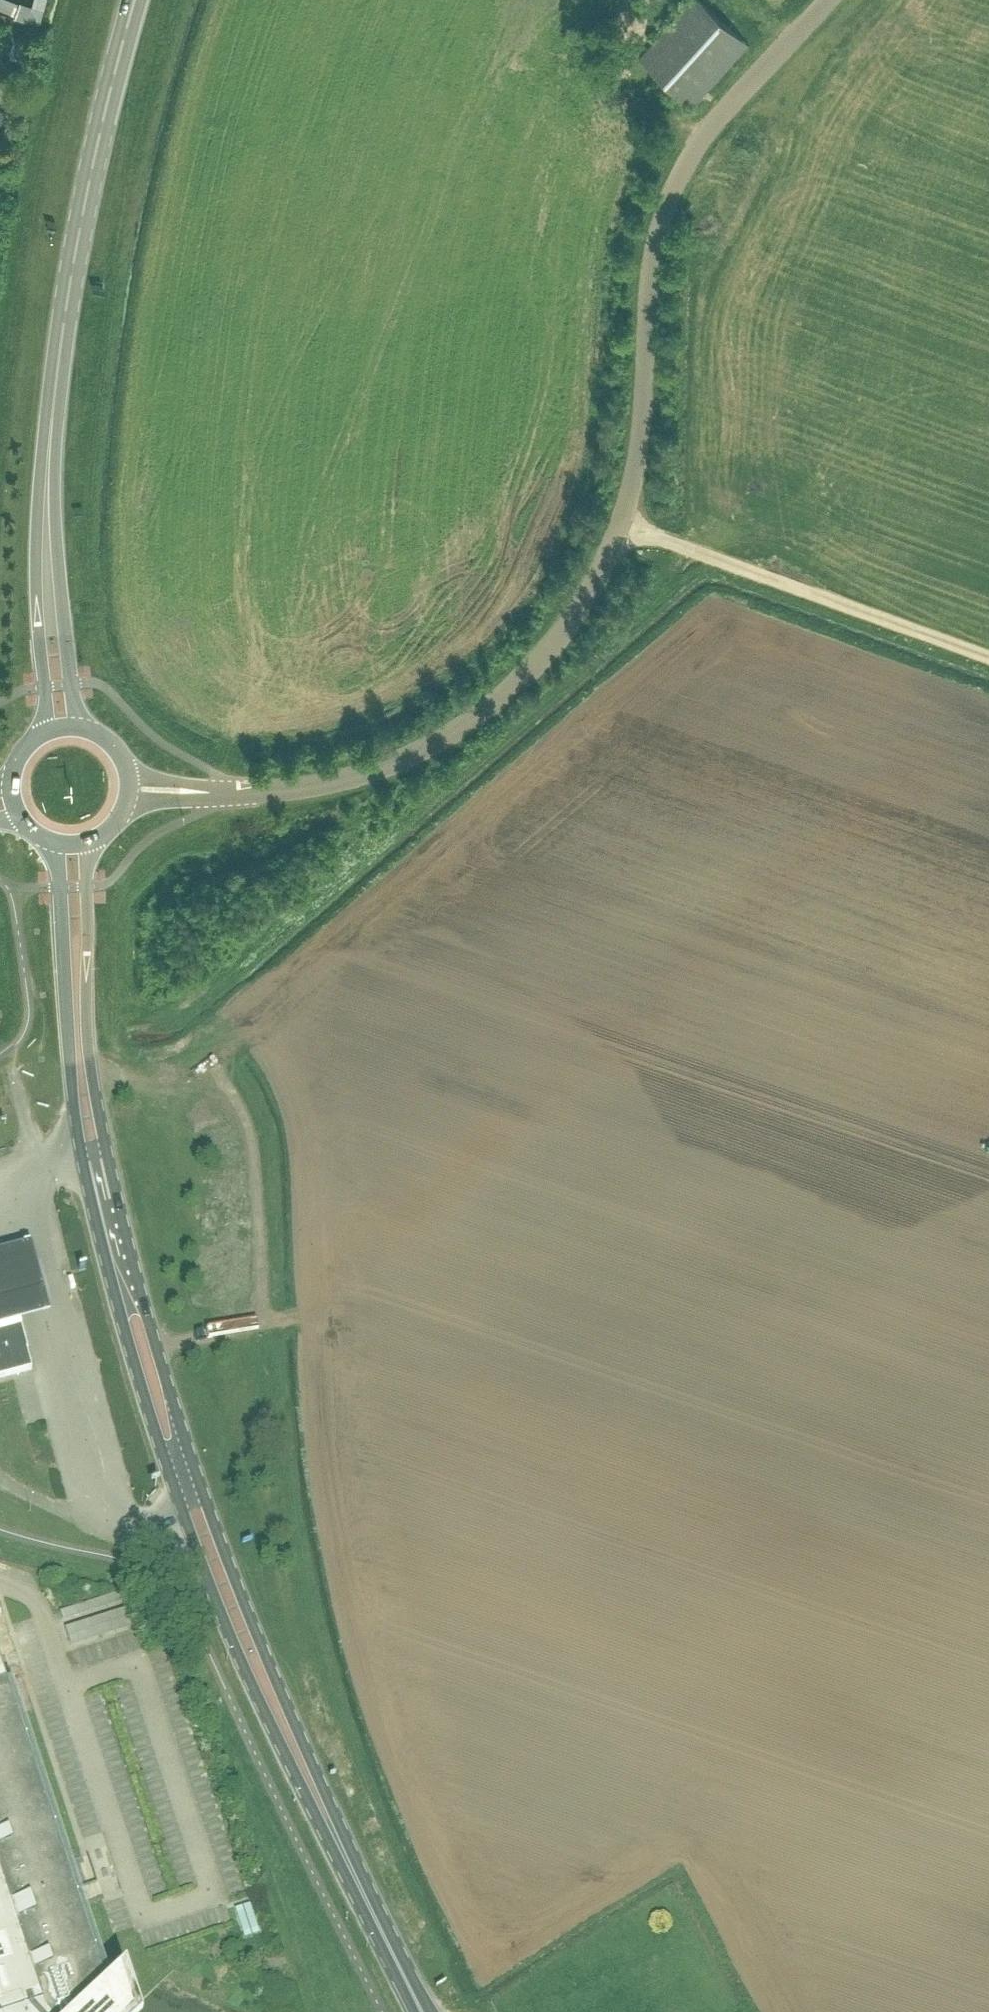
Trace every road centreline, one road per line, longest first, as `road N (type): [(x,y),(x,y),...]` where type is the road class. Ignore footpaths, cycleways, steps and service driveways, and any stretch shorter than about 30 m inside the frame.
road 1 (unclassified): [(208,792),(334,780),(430,746),(475,720),(568,627),(625,527),(649,282),(675,190),(701,141),(828,0)]
road 2 (primary): [(55,843),(71,1095),(140,1389),(240,1661),(327,1821)]
road 3 (primary): [(327,1821),(144,1309),(89,1071),(87,843)]
road 4 (primary): [(58,376),(105,107),(134,0)]
road 5 (primary): [(58,376),(43,471),(47,716),(40,737)]
road 6 (primary): [(94,733),(71,682),(58,376)]
road 7 (track): [(263,1324),(250,1133),(214,1066)]
road 8 (primary): [(421,2011),(327,1821)]
road 9 (track): [(89,1071),(214,1066),(235,1049)]
road 10 (track): [(156,1350),(291,1321)]

